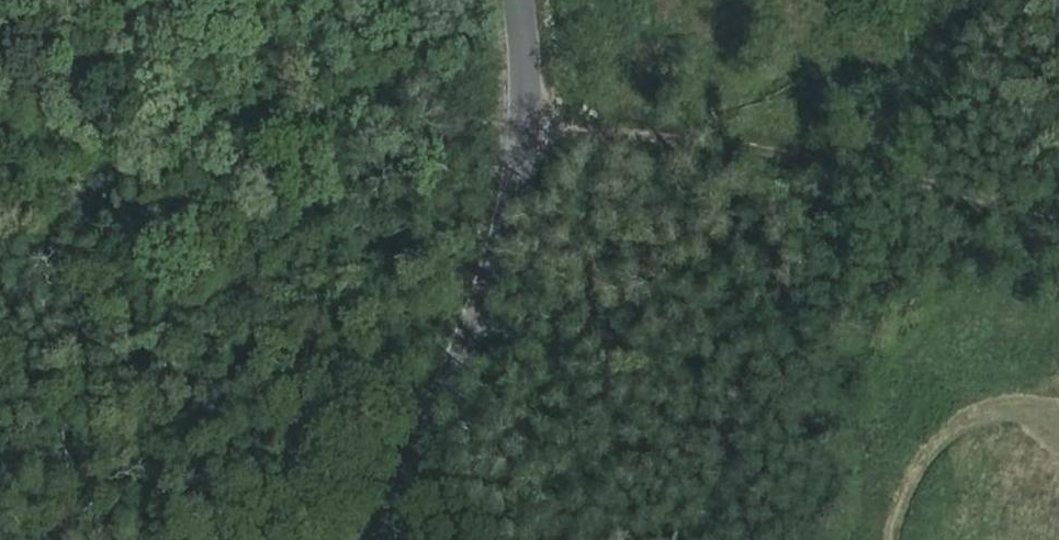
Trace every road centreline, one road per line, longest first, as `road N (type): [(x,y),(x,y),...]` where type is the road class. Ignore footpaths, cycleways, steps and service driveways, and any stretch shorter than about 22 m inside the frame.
road 1 (residential): [(516,0),(528,134),(513,206),(493,275),(371,539)]

